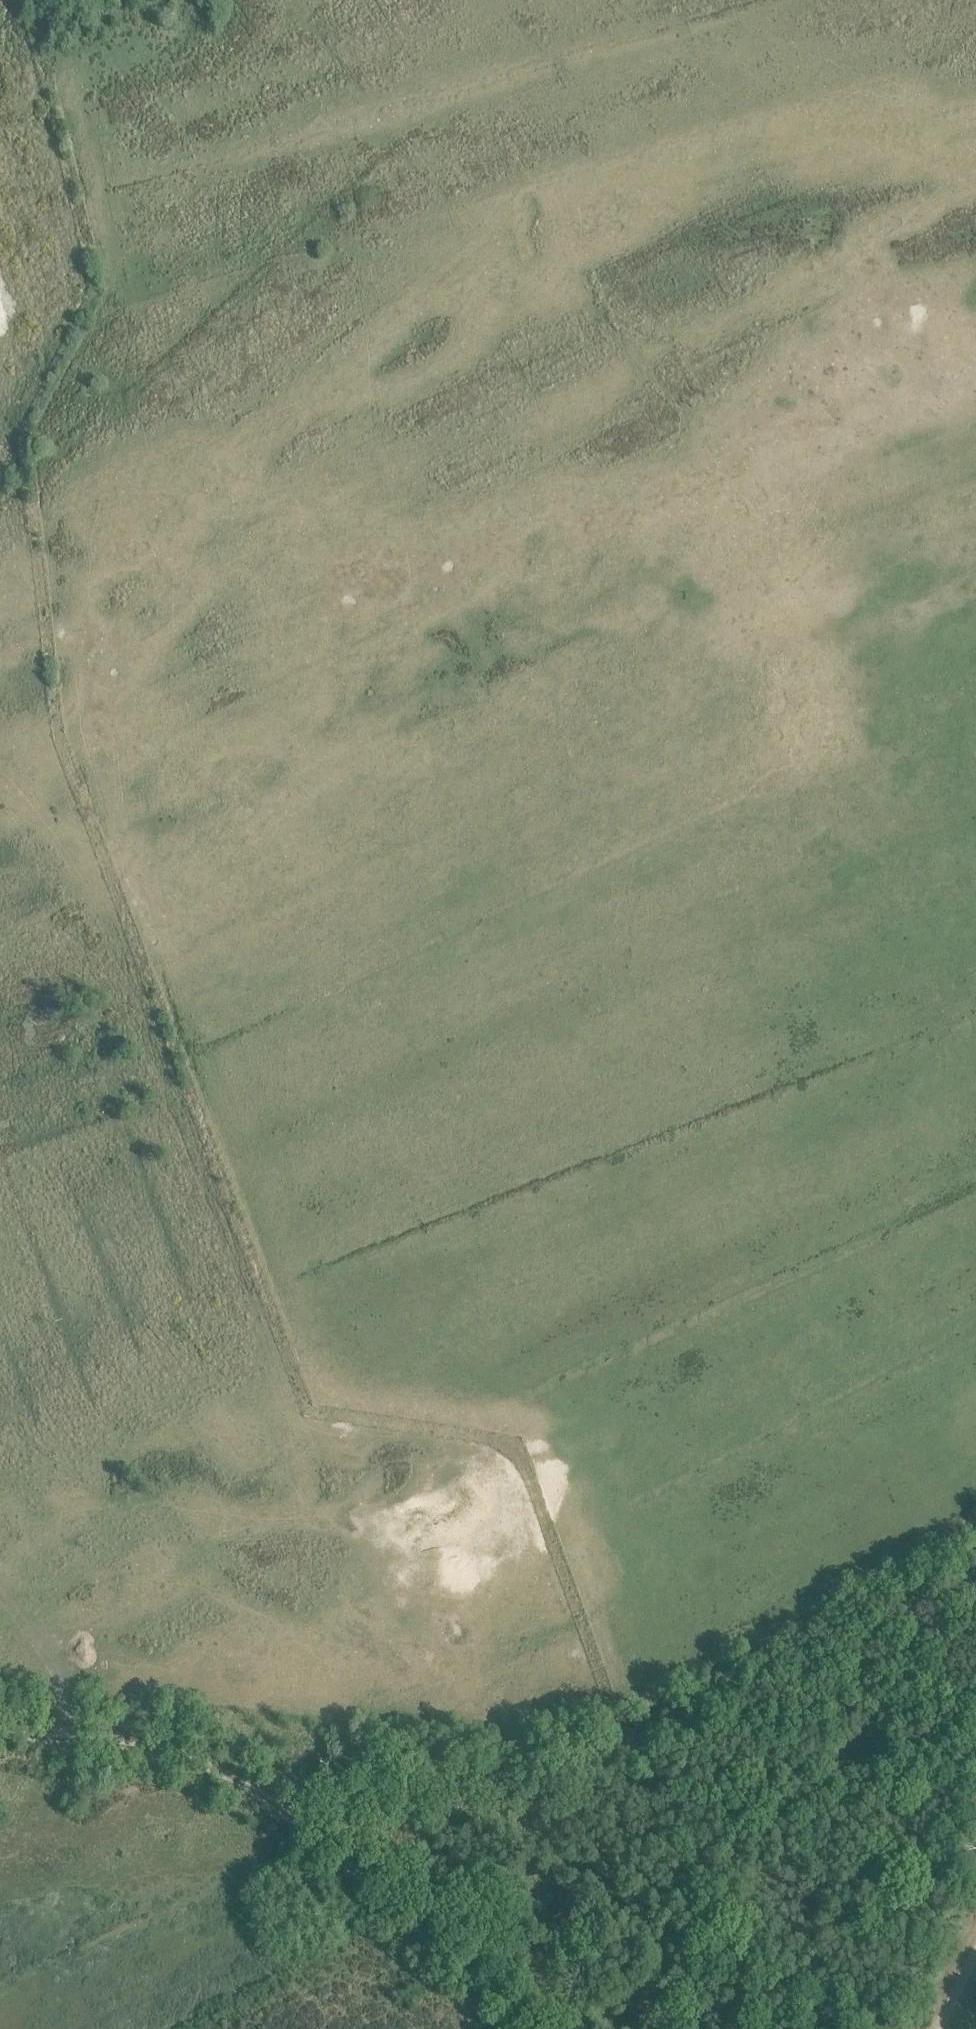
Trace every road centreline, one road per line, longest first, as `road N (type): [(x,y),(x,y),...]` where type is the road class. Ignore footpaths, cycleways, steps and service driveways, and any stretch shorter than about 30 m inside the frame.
road 1 (track): [(535,2028),(242,1784),(136,1747),(0,1734)]

